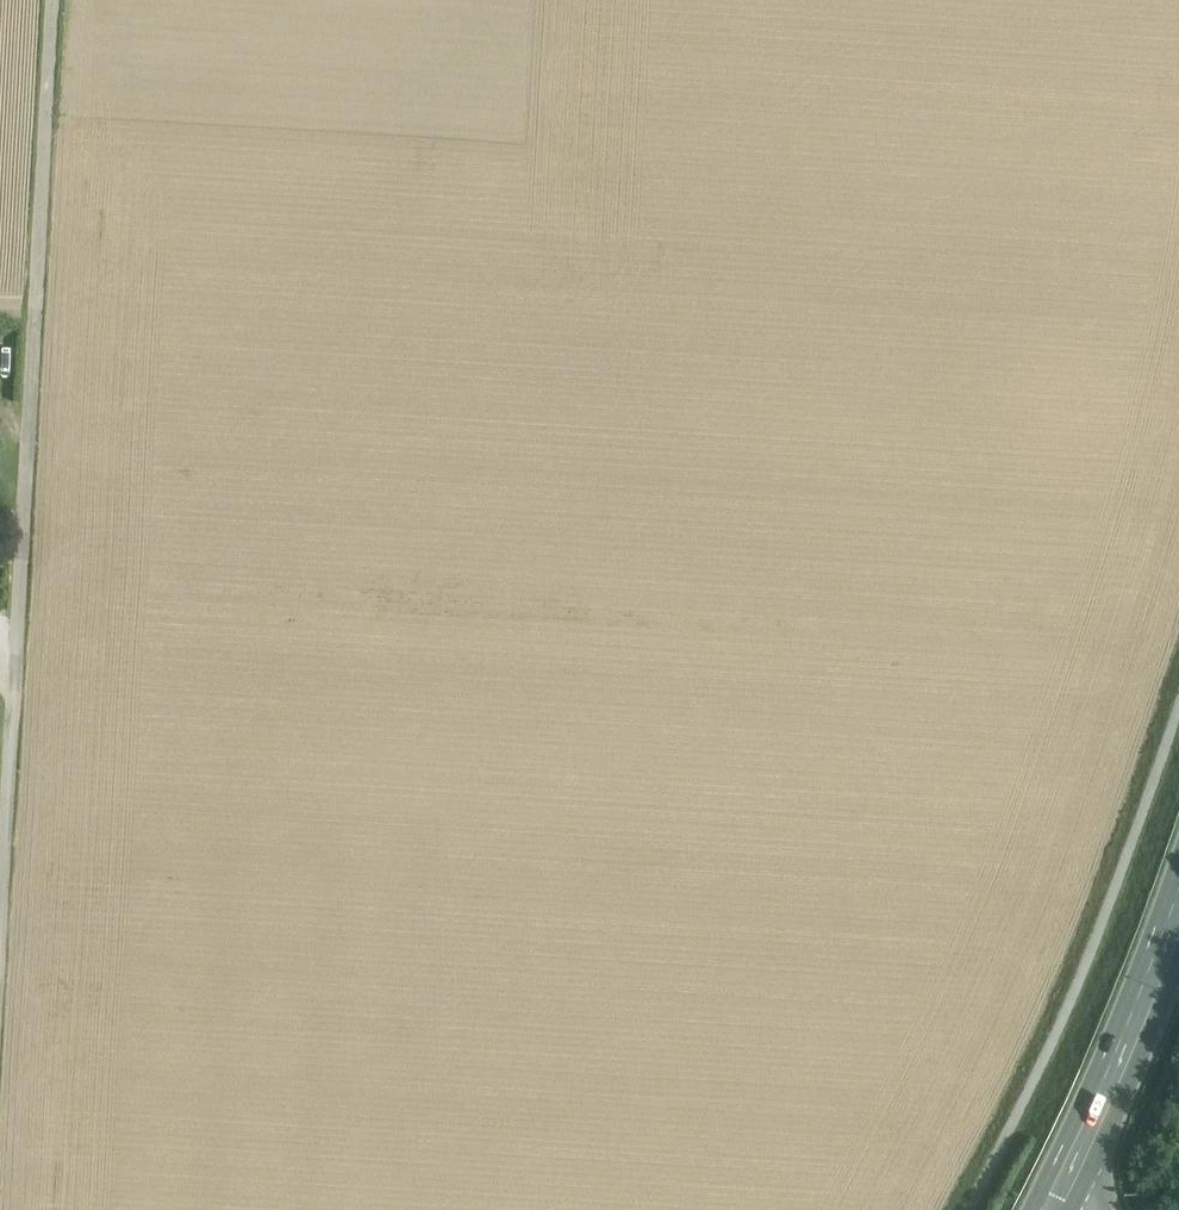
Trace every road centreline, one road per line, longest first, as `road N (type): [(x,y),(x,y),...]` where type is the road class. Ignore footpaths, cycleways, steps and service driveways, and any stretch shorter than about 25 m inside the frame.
road 1 (track): [(0,1009),(60,0)]
road 2 (primary): [(1065,1176),(1178,902)]

